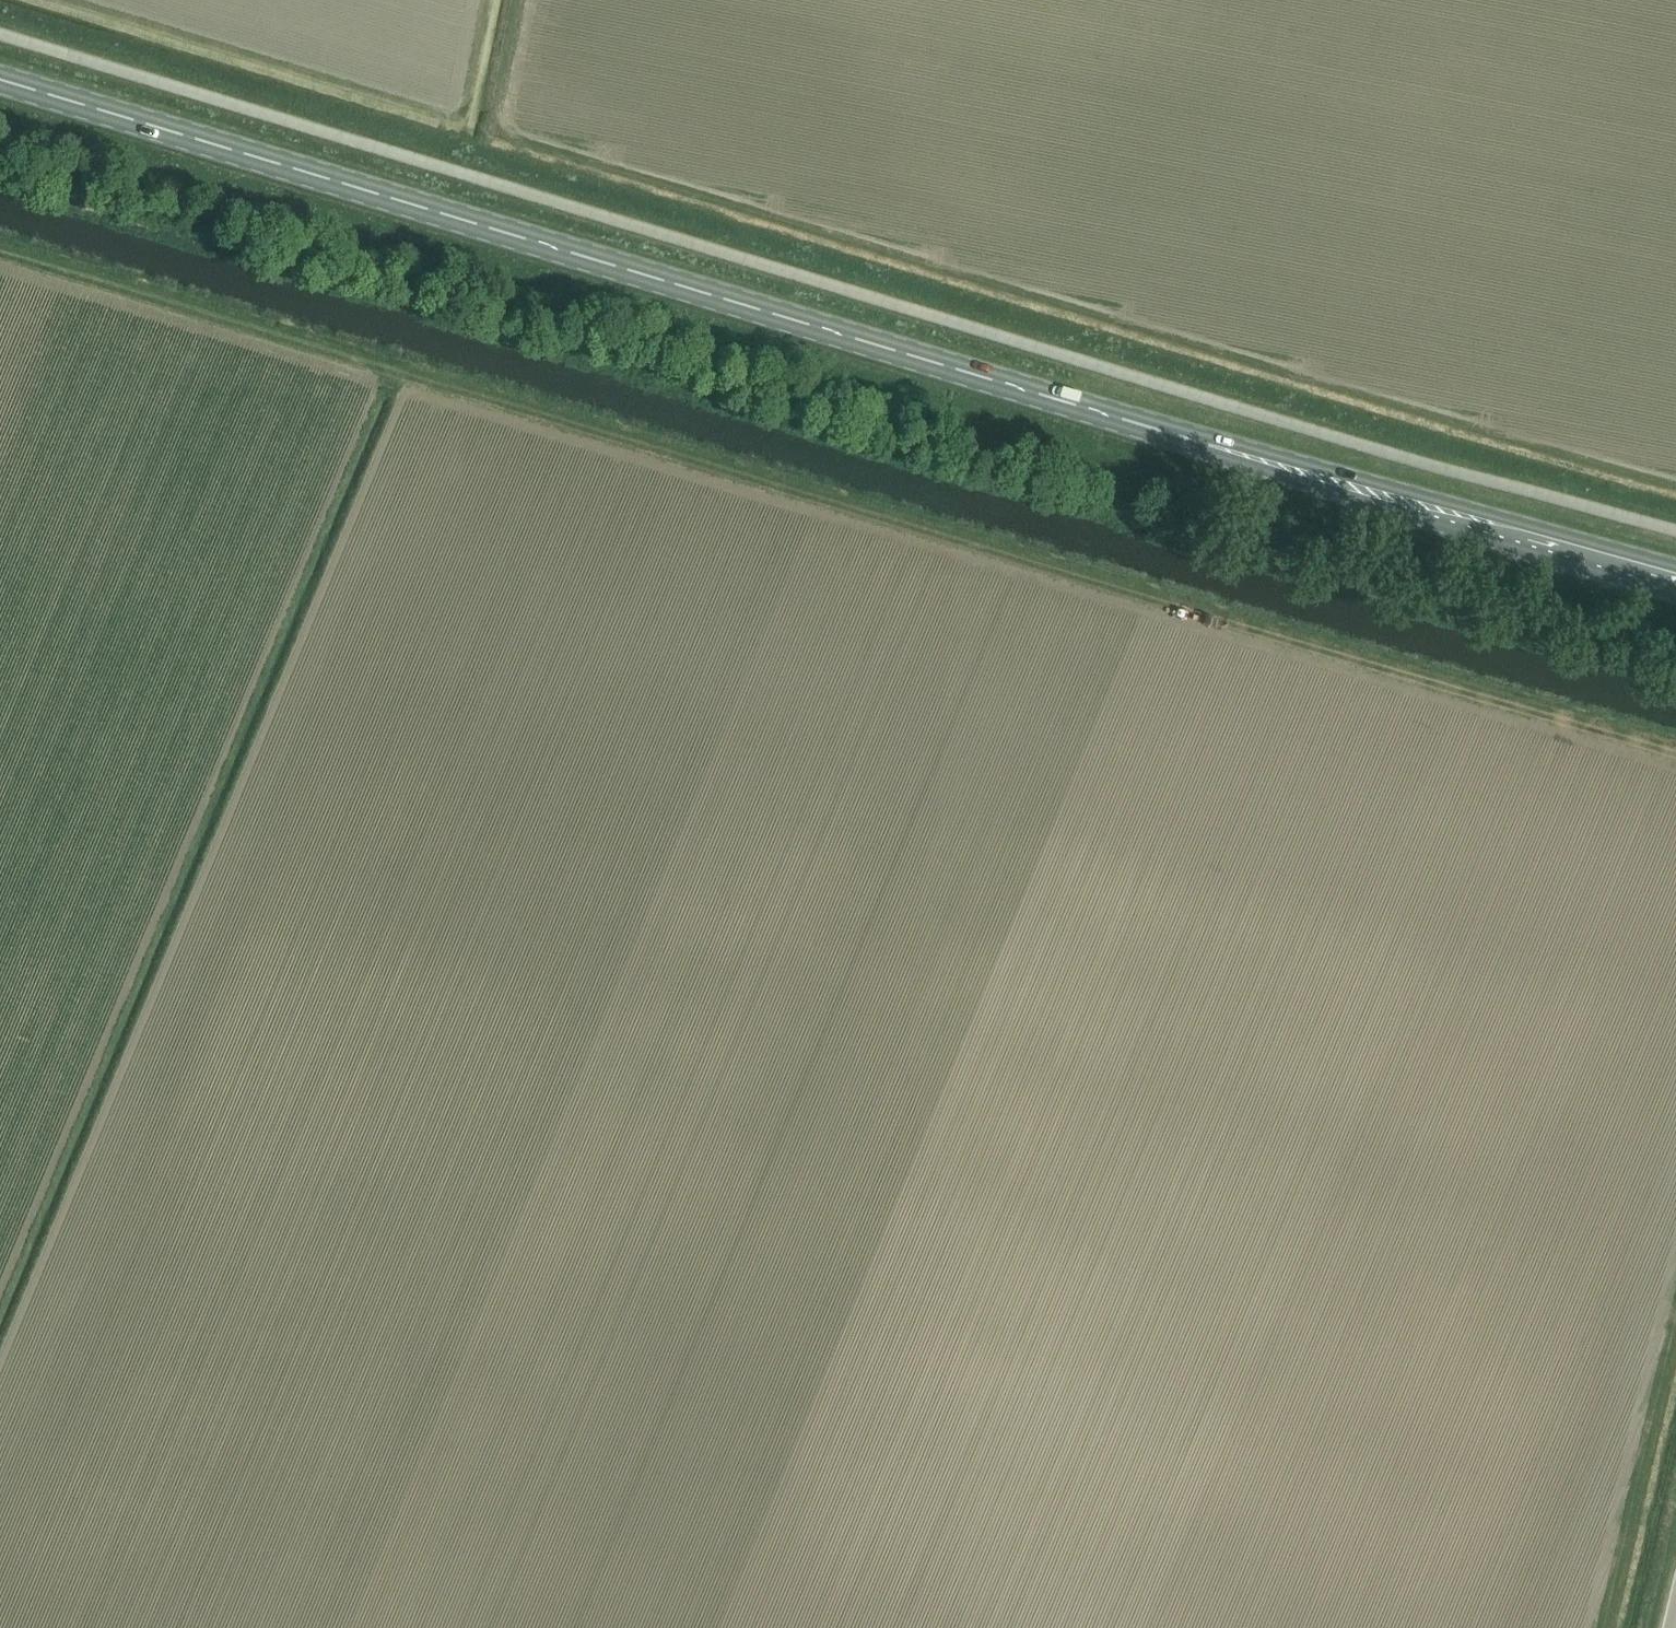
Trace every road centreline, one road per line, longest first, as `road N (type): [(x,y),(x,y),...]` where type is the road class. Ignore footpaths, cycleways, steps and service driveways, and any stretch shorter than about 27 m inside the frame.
road 1 (primary): [(1464,513),(0,77)]
road 2 (primary): [(1464,513),(1675,575)]

